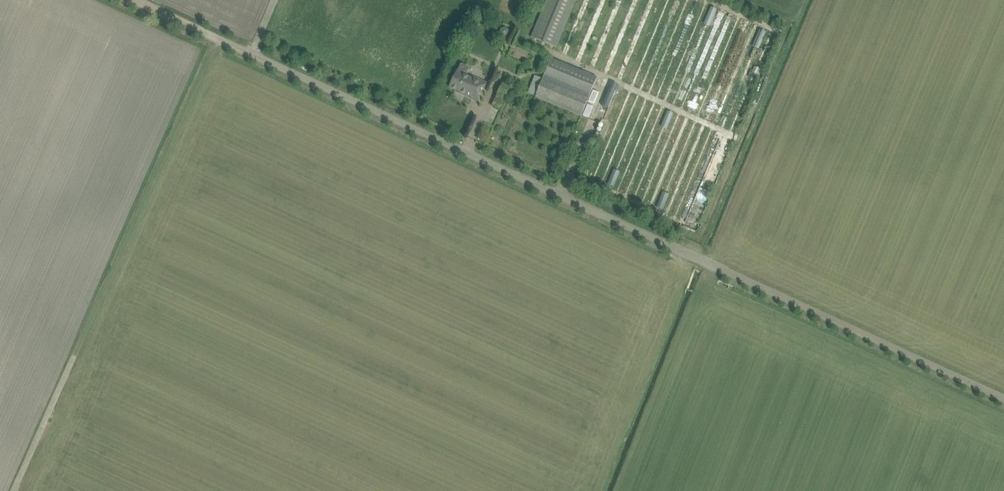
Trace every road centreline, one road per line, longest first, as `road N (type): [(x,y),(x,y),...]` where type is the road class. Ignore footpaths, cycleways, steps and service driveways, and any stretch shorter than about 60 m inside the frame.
road 1 (track): [(133,0),(1003,399)]
road 2 (track): [(225,42),(212,55),(17,490)]
road 3 (track): [(804,5),(691,256)]

